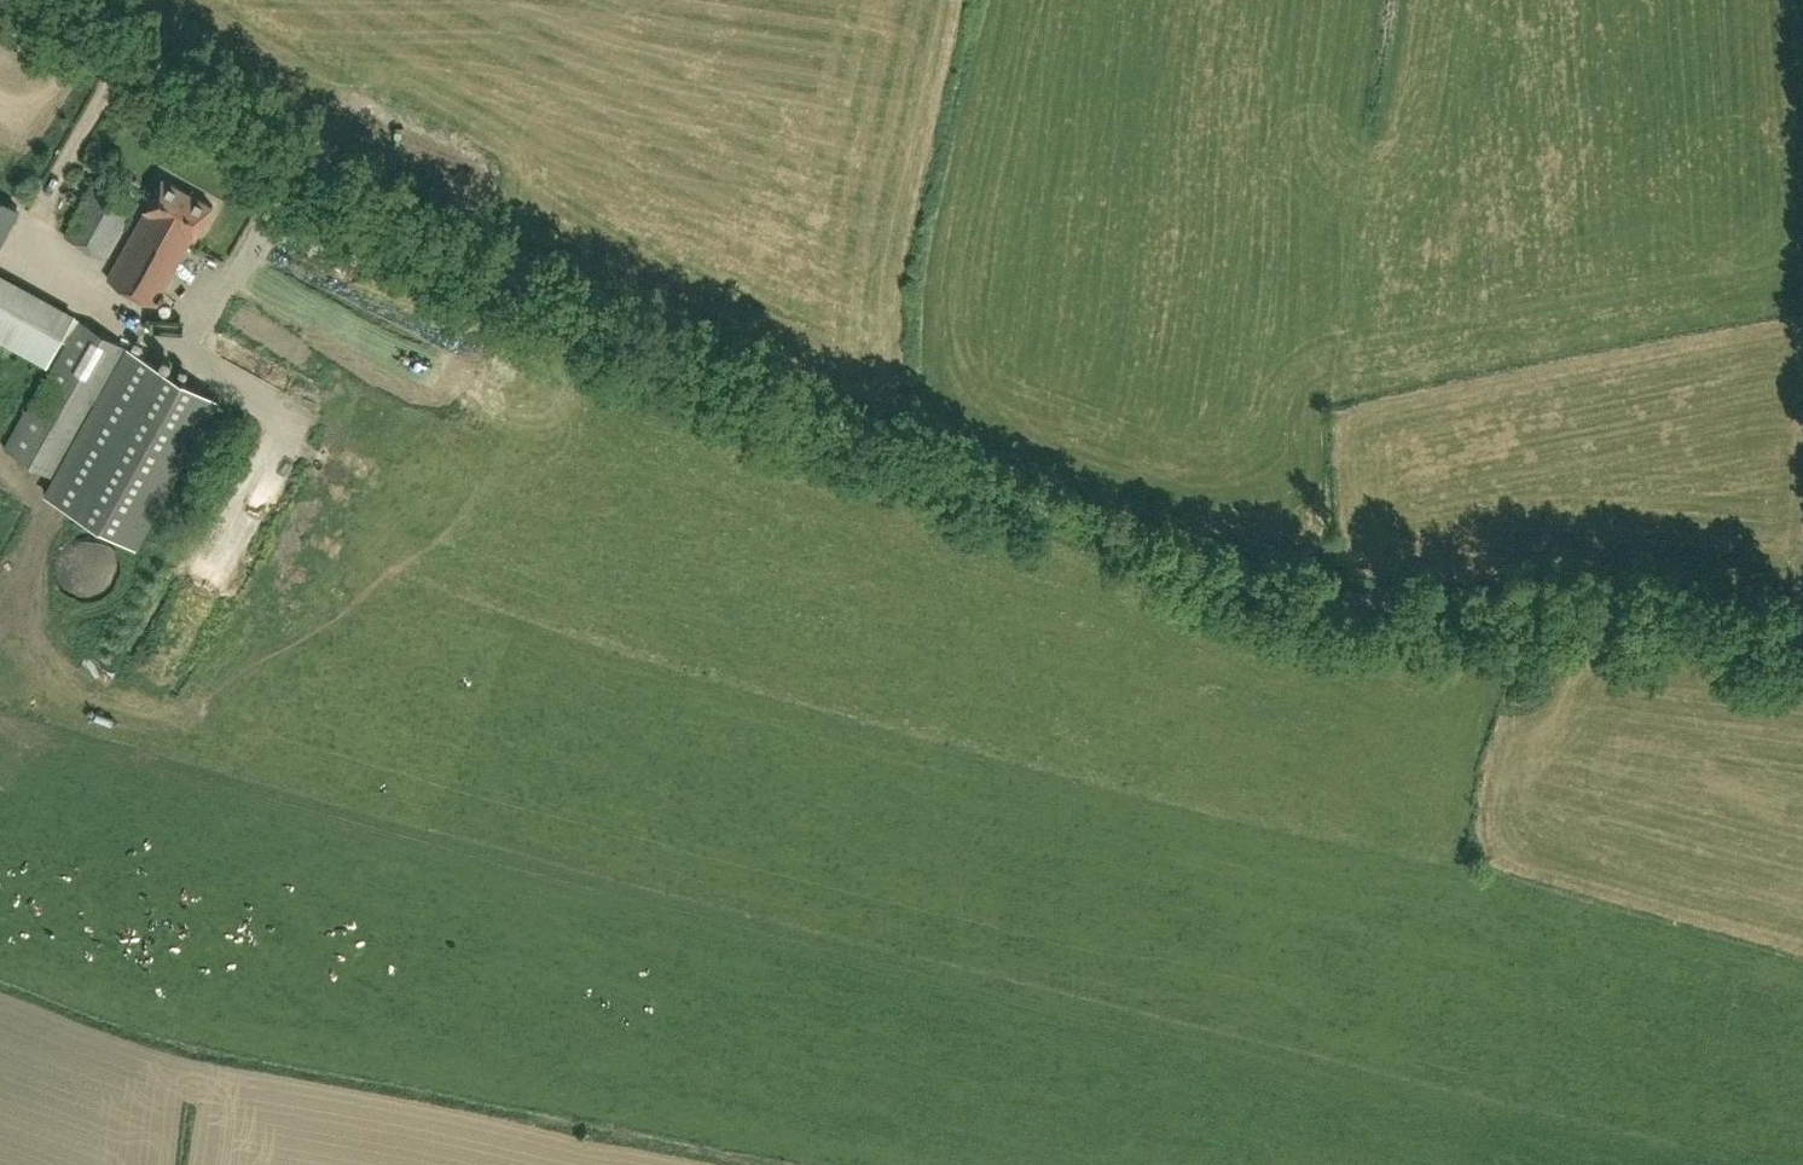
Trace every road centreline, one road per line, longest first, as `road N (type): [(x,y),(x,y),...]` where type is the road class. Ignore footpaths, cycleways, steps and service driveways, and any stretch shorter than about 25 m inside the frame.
road 1 (unclassified): [(1802,630),(1362,593),(1232,563),(511,282),(329,175),(86,0)]

